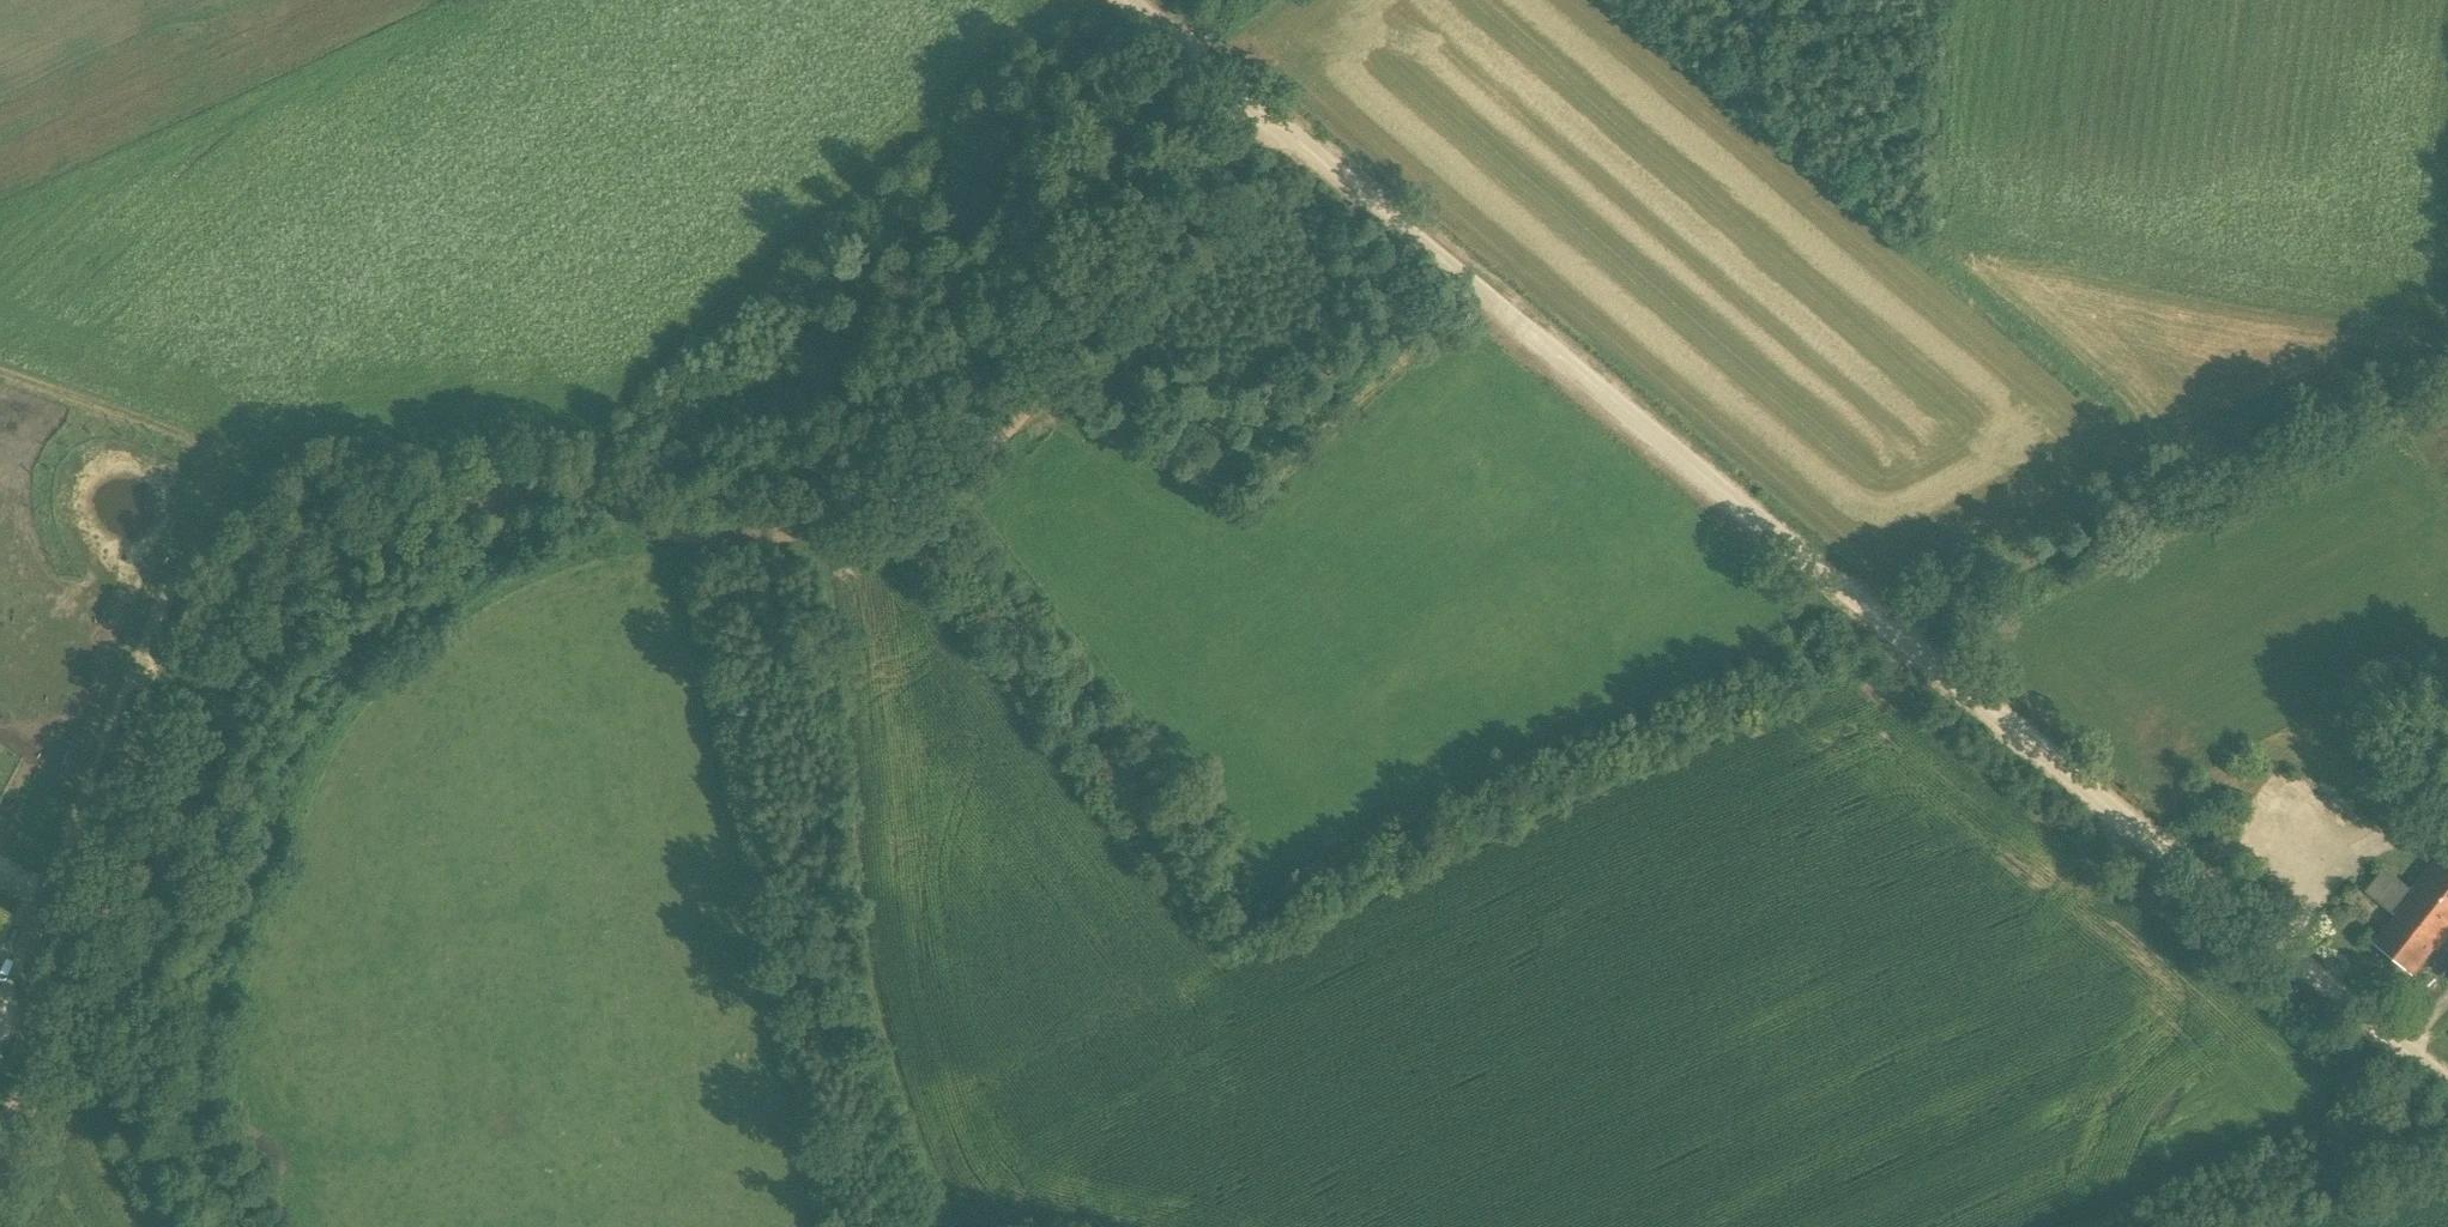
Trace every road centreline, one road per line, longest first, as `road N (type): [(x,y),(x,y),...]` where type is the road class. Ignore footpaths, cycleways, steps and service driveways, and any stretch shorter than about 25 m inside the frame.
road 1 (track): [(0,1139),(38,1064),(178,684),(211,618),(260,559),(389,510),(539,483),(602,495),(704,538),(740,542),(794,539),(866,513),(948,472),(1031,403),(1260,112)]
road 2 (unclassified): [(2447,1086),(1124,0)]

